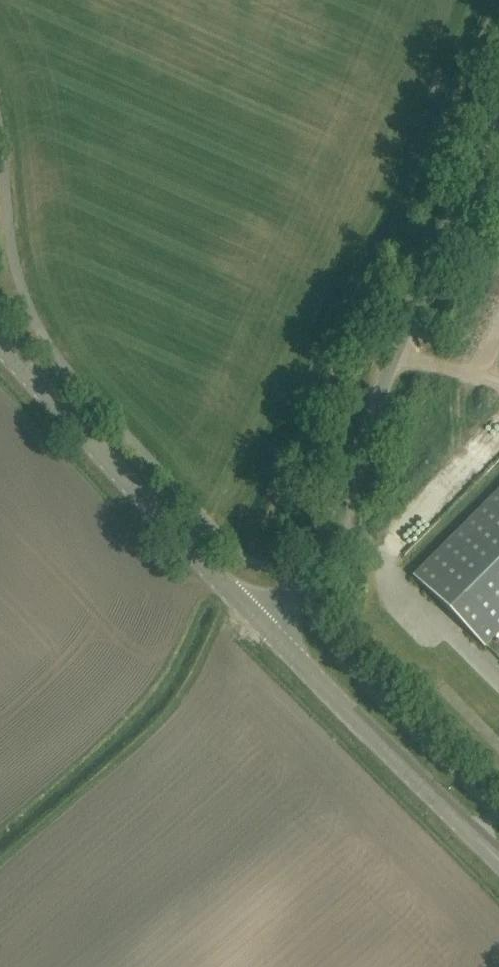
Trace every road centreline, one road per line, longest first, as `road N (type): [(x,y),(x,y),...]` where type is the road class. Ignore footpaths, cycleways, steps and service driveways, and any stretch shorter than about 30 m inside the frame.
road 1 (unclassified): [(276,638),(340,524),(395,353),(498,123)]
road 2 (tertiary): [(276,638),(0,343)]
road 3 (tertiary): [(498,857),(276,638)]

